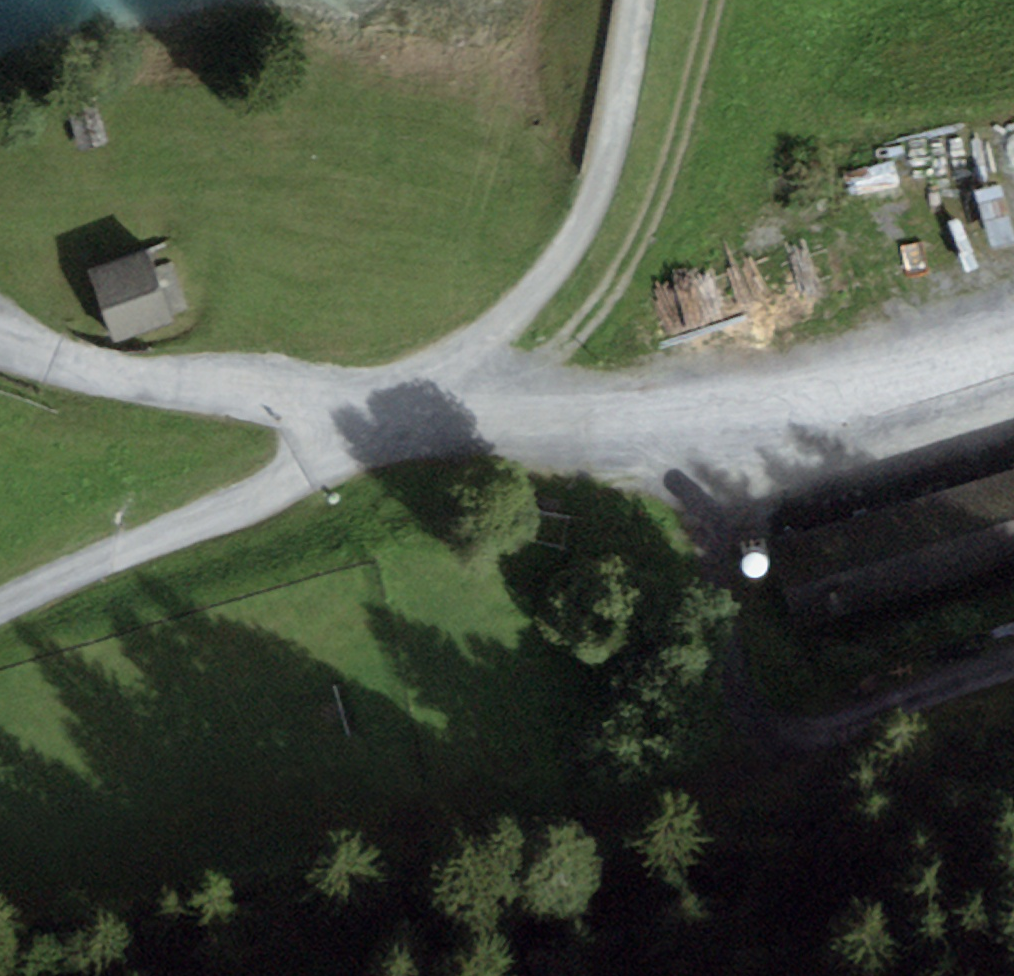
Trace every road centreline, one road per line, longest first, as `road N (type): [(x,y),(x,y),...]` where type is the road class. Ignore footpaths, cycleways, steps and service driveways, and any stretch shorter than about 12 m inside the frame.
road 1 (track): [(531,975),(609,910),(547,642),(519,657),(546,787),(509,794),(488,625),(665,557),(704,501),(712,425)]
road 2 (track): [(1013,341),(793,411),(712,425),(560,420),(454,402)]
road 3 (track): [(375,417),(454,402),(557,265),(607,158),(635,0)]
road 4 (track): [(0,608),(310,469),(375,417)]
road 5 (track): [(0,342),(121,376),(375,417)]

